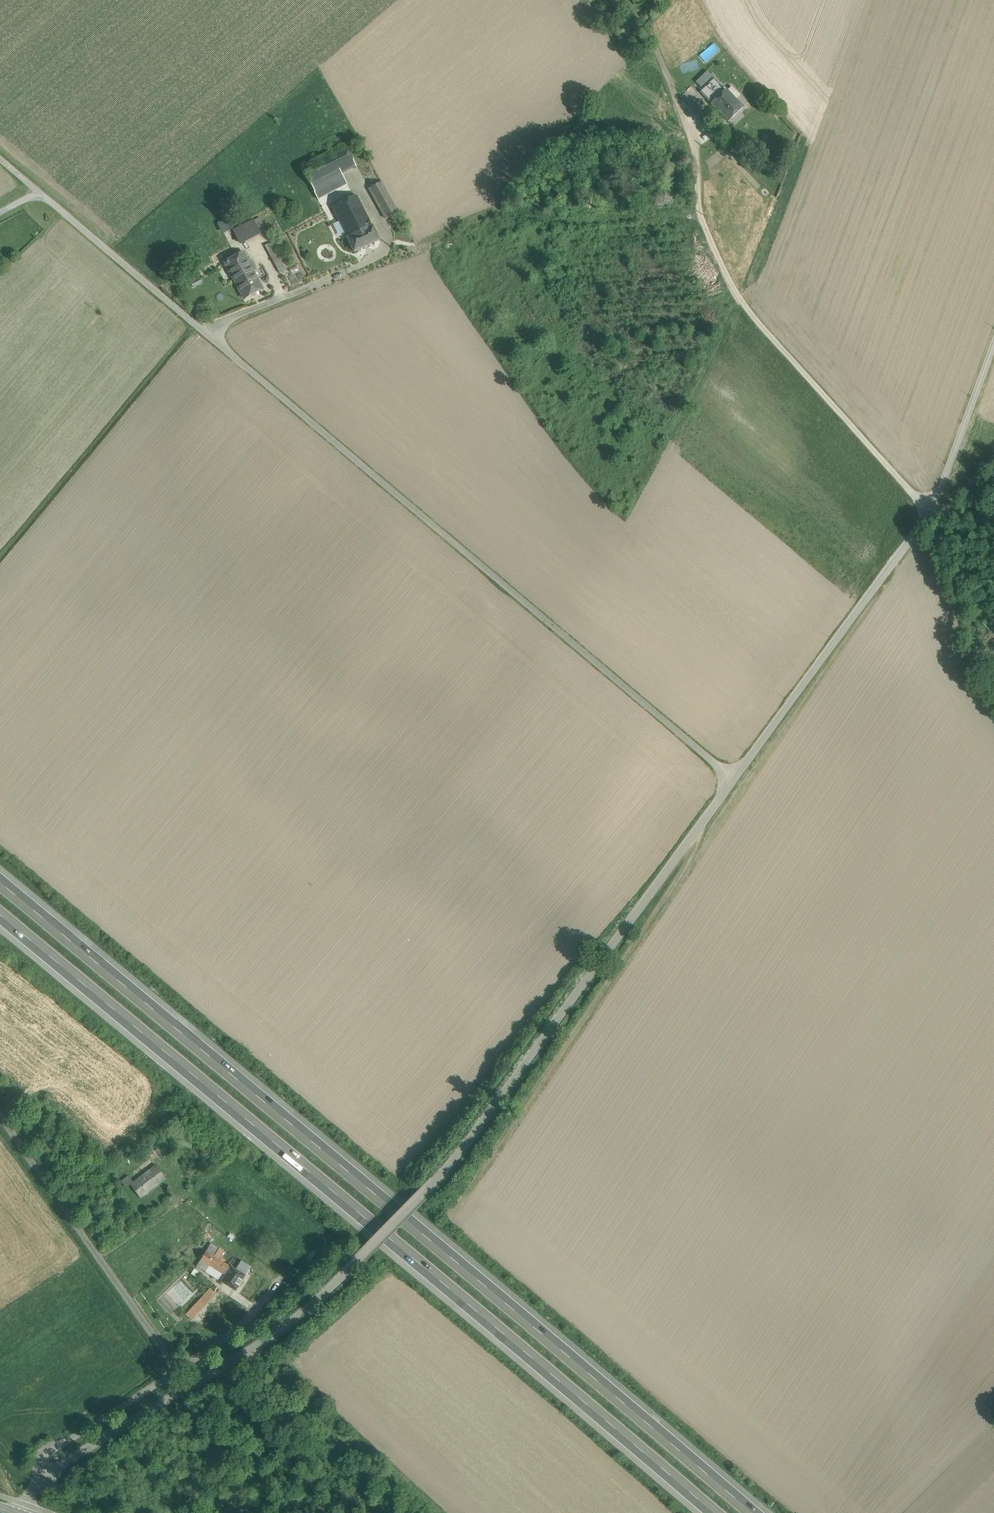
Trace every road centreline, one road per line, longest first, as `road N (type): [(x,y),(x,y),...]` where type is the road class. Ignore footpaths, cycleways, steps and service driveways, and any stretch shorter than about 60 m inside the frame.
road 1 (unclassified): [(8,1512),(304,1312),(368,1254),(436,1181),(733,778)]
road 2 (motorway): [(760,1512),(0,877)]
road 3 (motorway): [(0,908),(718,1512)]
road 4 (unclassified): [(733,778),(37,191)]
road 5 (track): [(934,509),(900,483),(738,299),(698,207),(700,162),(650,34)]
road 6 (unclassified): [(733,778),(934,509),(993,346)]
road 7 (track): [(195,1387),(0,1110)]

